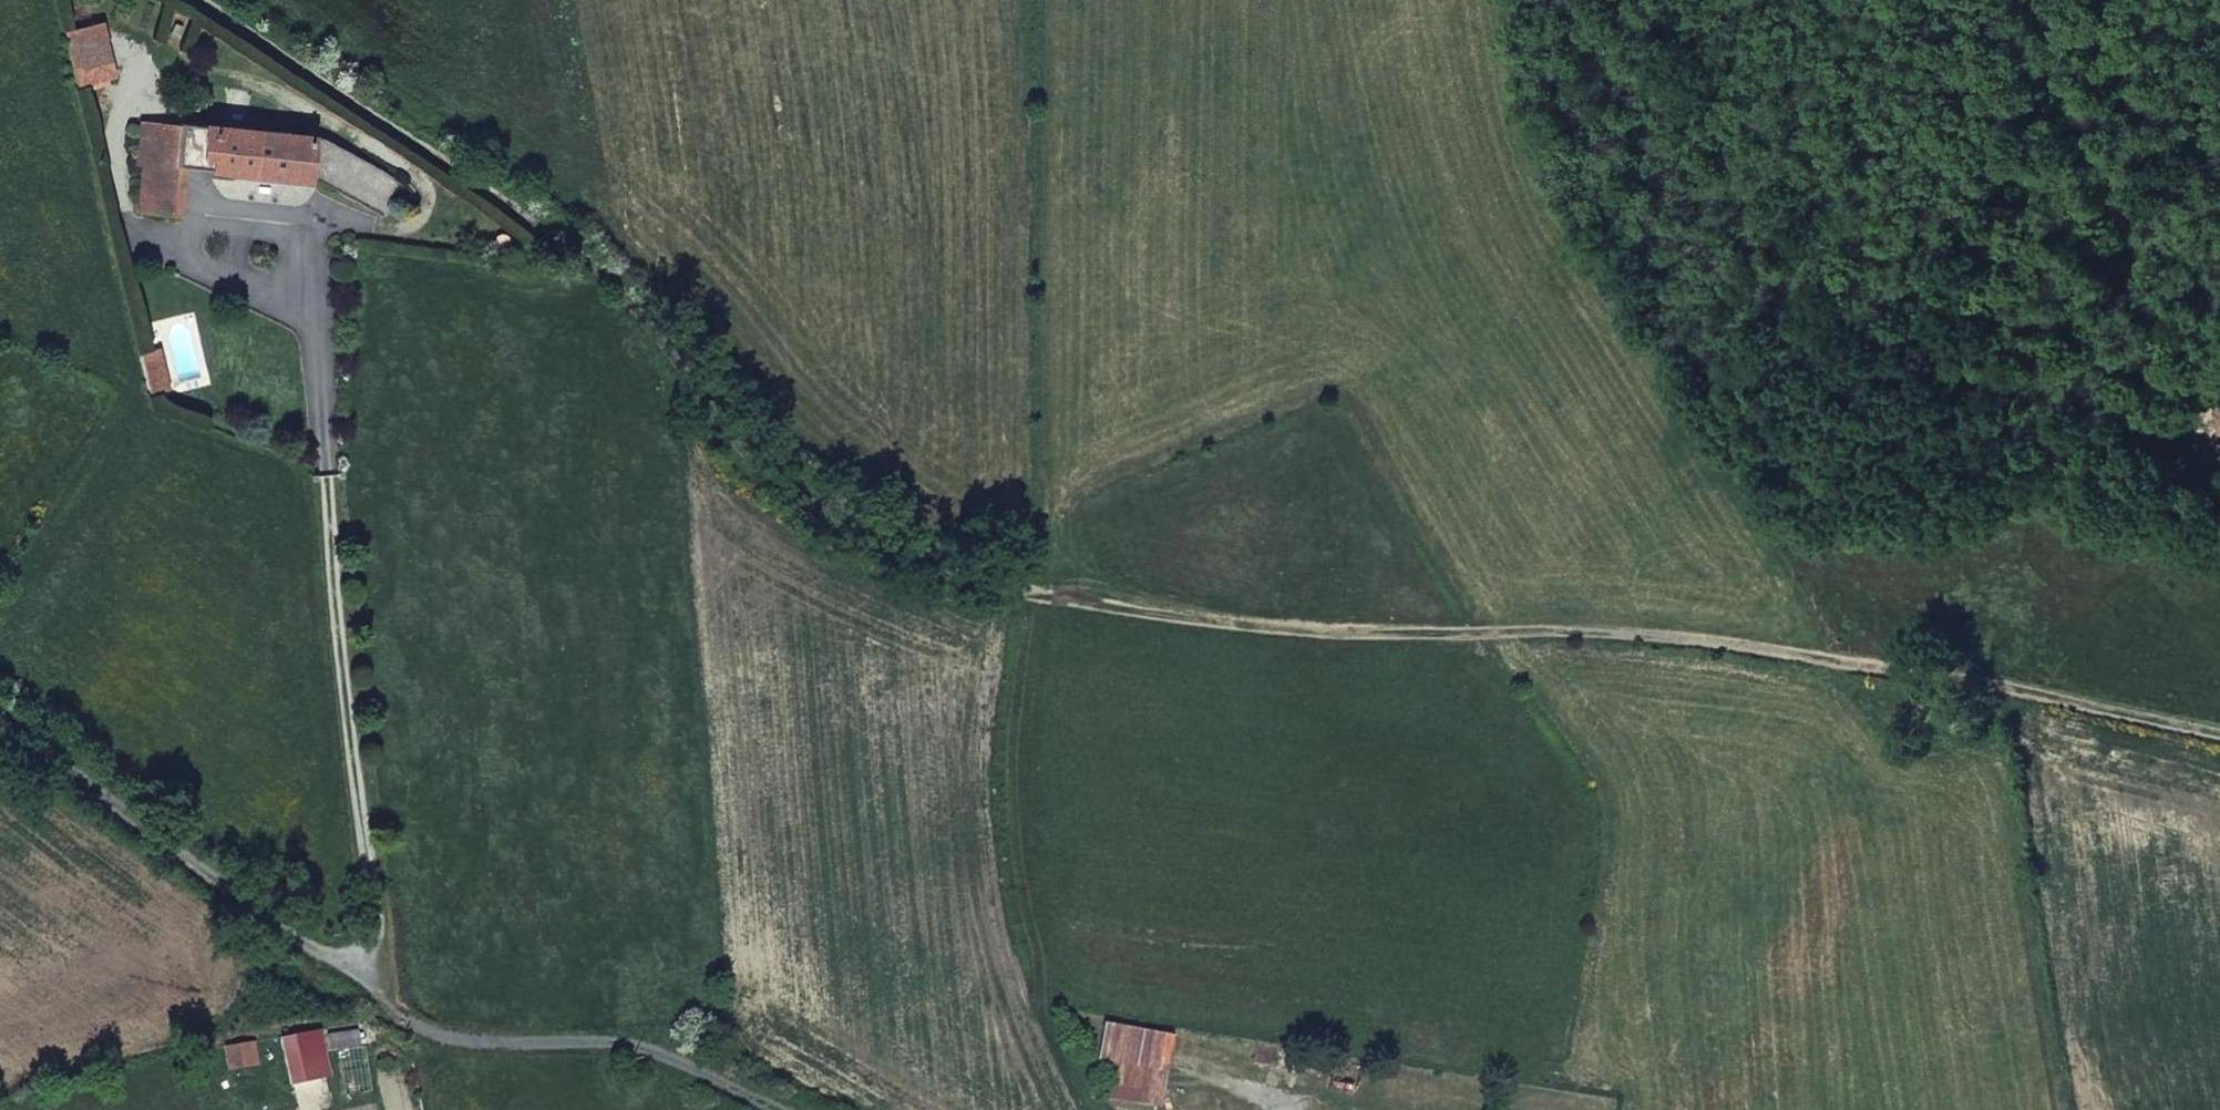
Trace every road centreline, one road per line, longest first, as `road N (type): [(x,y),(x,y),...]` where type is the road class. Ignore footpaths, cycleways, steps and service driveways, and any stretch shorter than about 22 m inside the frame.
road 1 (track): [(202,0),(508,202),(612,285),(755,457),(1015,592),(1270,631),(1647,636),(1949,675),(2219,735)]

